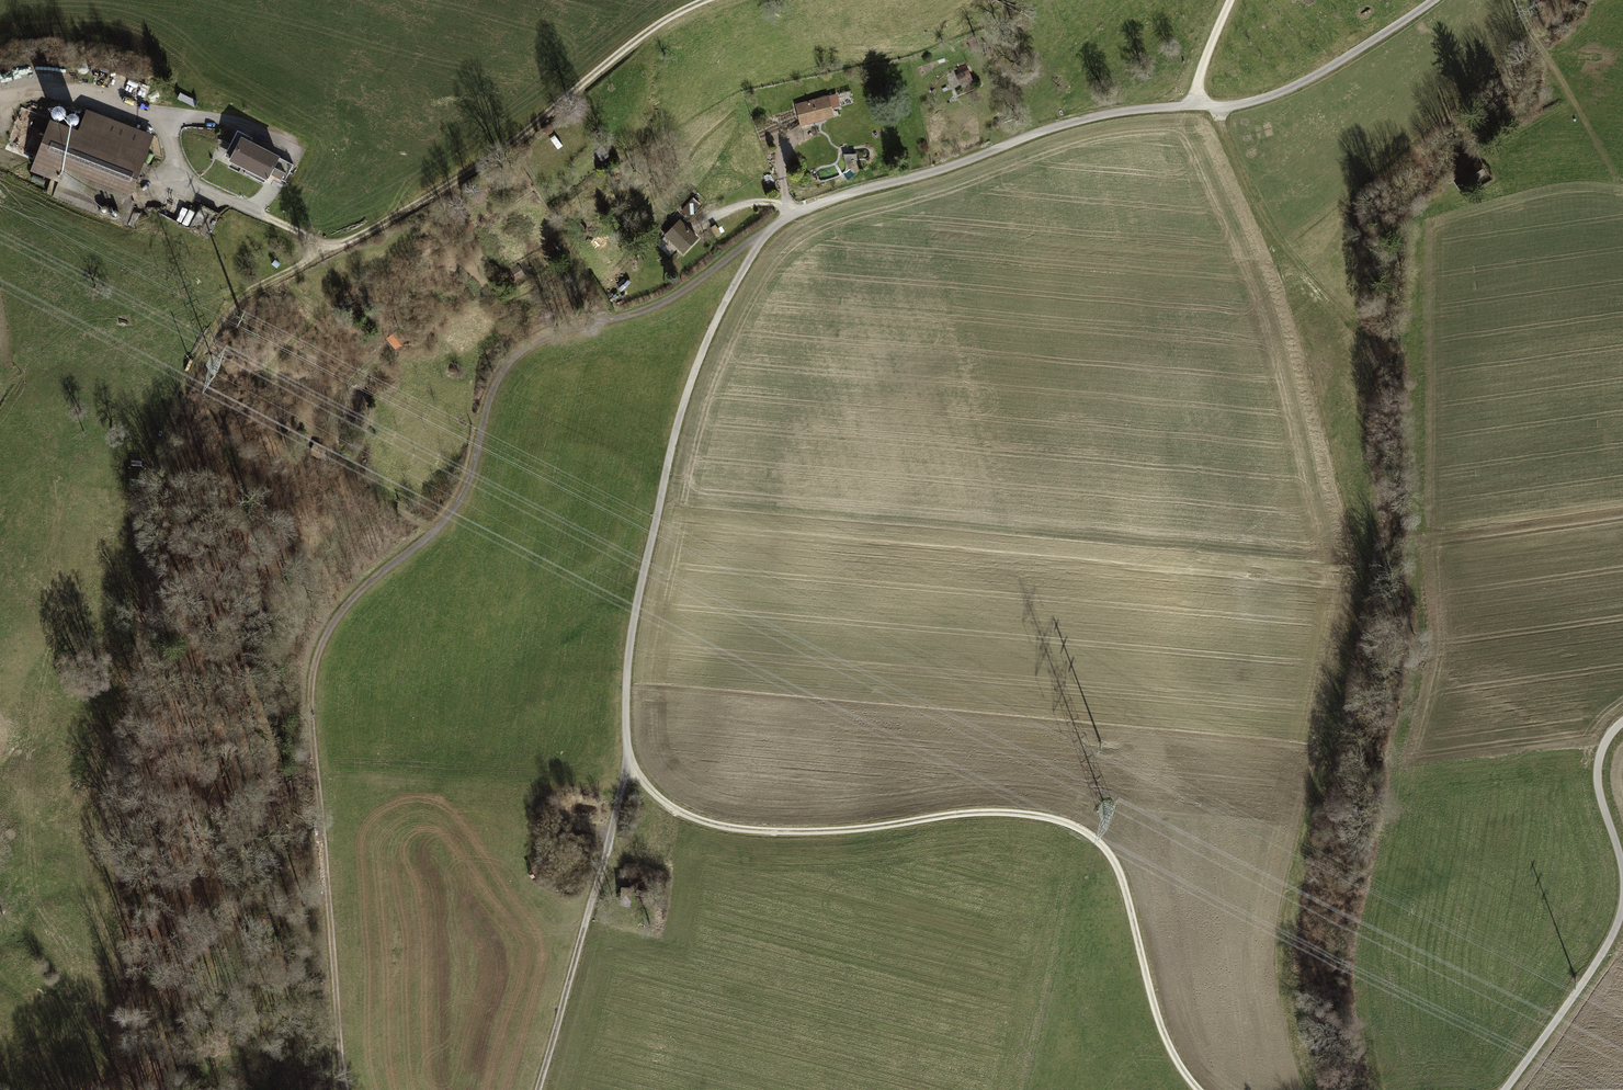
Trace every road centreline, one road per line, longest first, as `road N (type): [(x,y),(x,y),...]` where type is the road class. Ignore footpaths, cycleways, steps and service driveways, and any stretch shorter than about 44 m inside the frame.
road 1 (unclassified): [(615,821),(627,761),(635,609),(669,450),(725,290),(765,235),(857,190),(1111,113),(1190,103),(1218,112),(1261,98),(1324,74),(1426,0)]
road 2 (track): [(347,1089),(313,740),(317,651),(337,615),(437,529),(462,495),(494,383),(514,357),(541,340),(668,298),(765,235)]
road 3 (track): [(1199,1089),(1167,1045),(1117,865),(1086,830),(1023,813),(966,812),(838,831),(739,828),(674,810),(627,761)]
road 4 (track): [(114,836),(118,755),(148,617),(156,461),(193,371),(249,292)]
road 5 (track): [(707,0),(662,19),(478,167),(249,292)]
road 6 (track): [(316,236),(174,185),(165,131),(66,97),(0,97)]
road 7 (track): [(537,1089),(615,821)]
road 8 (track): [(249,292),(142,302),(50,339),(0,390)]
road 9 (track): [(1367,338),(1283,246),(1218,112)]
road 10 (track): [(1367,580),(1377,511),(1364,436),(1367,338)]
road 11 (track): [(1505,1089),(1605,949),(1622,904)]
road 12 (track): [(1612,159),(1515,0)]
road 13 (track): [(1622,871),(1597,773),(1602,749),(1622,722)]

